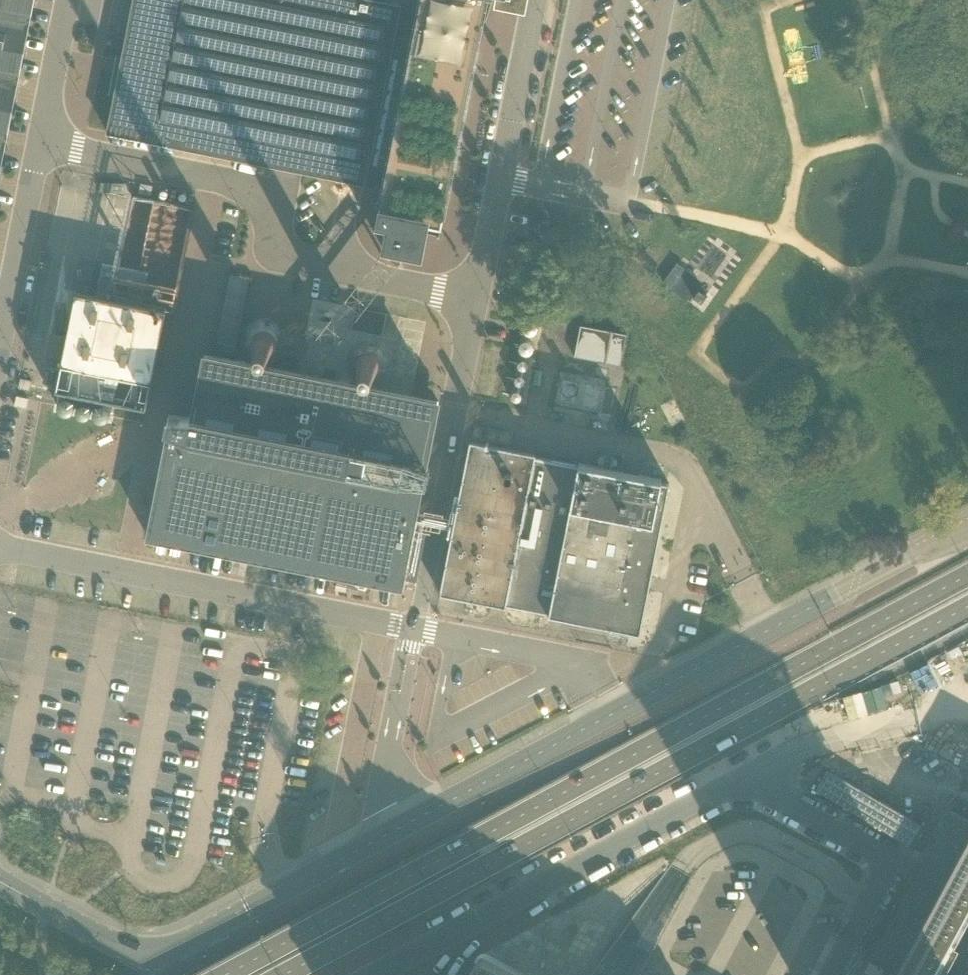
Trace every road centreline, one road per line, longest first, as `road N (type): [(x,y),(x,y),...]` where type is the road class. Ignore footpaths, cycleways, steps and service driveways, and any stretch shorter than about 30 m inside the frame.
road 1 (primary): [(967,577),(223,974)]
road 2 (primary): [(285,974),(967,608)]
road 3 (unclassified): [(476,297),(279,254),(271,243),(278,194),(39,141)]
road 4 (unclassified): [(412,627),(0,548)]
road 5 (residential): [(378,974),(746,781)]
road 6 (tertiary): [(967,530),(610,716)]
road 7 (unclassified): [(412,627),(476,297)]
road 8 (unclassified): [(535,0),(476,297)]
road 9 (residential): [(838,974),(898,864),(746,781)]
road 10 (tertiary): [(403,828),(175,951)]
road 11 (tertiary): [(610,716),(403,828)]
road 12 (unclassified): [(610,716),(581,663),(412,627)]
road 13 (unclassified): [(0,340),(39,141)]
road 14 (tertiary): [(175,951),(129,951),(0,883)]
road 15 (unclassified): [(39,141),(67,0)]
road 16 (unclassified): [(396,707),(390,742),(403,828)]

